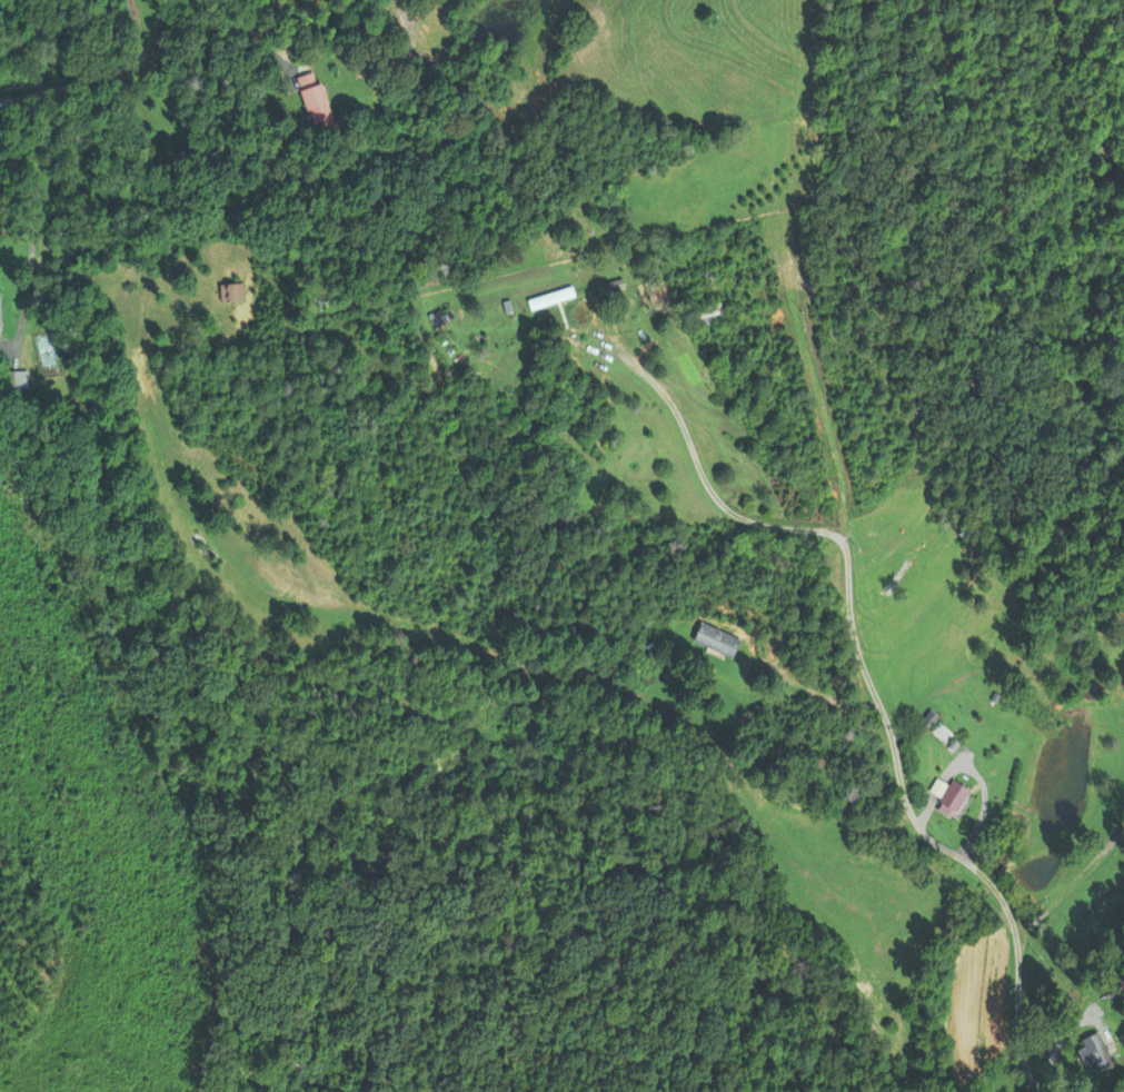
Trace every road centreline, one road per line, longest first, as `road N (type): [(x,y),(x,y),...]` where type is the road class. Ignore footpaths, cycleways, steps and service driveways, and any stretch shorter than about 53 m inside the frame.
road 1 (residential): [(1038,1091),(1018,1035),(1011,917),(983,875),(928,838),(907,806),(892,734),(853,636),(845,539)]
road 2 (residential): [(6,101),(108,76),(162,41),(258,19),(277,0)]

